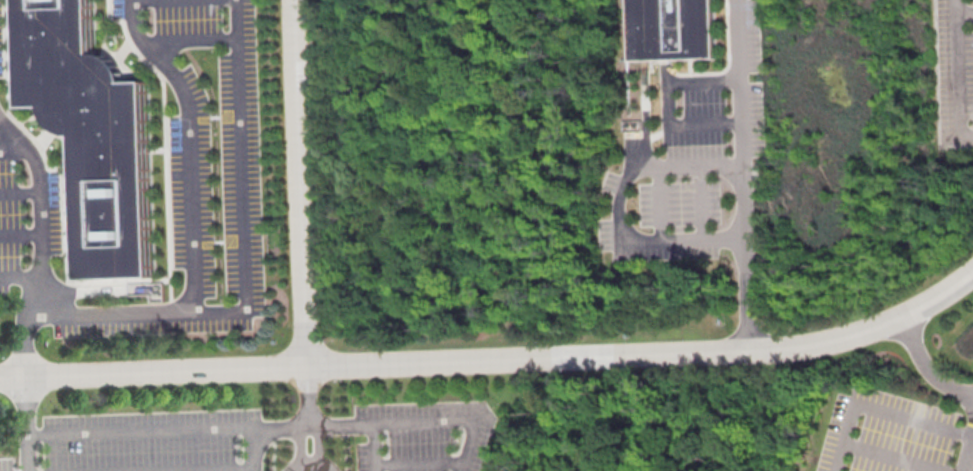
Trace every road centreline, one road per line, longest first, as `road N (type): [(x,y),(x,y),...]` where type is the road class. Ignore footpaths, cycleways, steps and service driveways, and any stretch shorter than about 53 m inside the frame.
road 1 (residential): [(0,376),(784,351),(899,318),(972,271)]
road 2 (residential): [(292,0),(306,367)]

